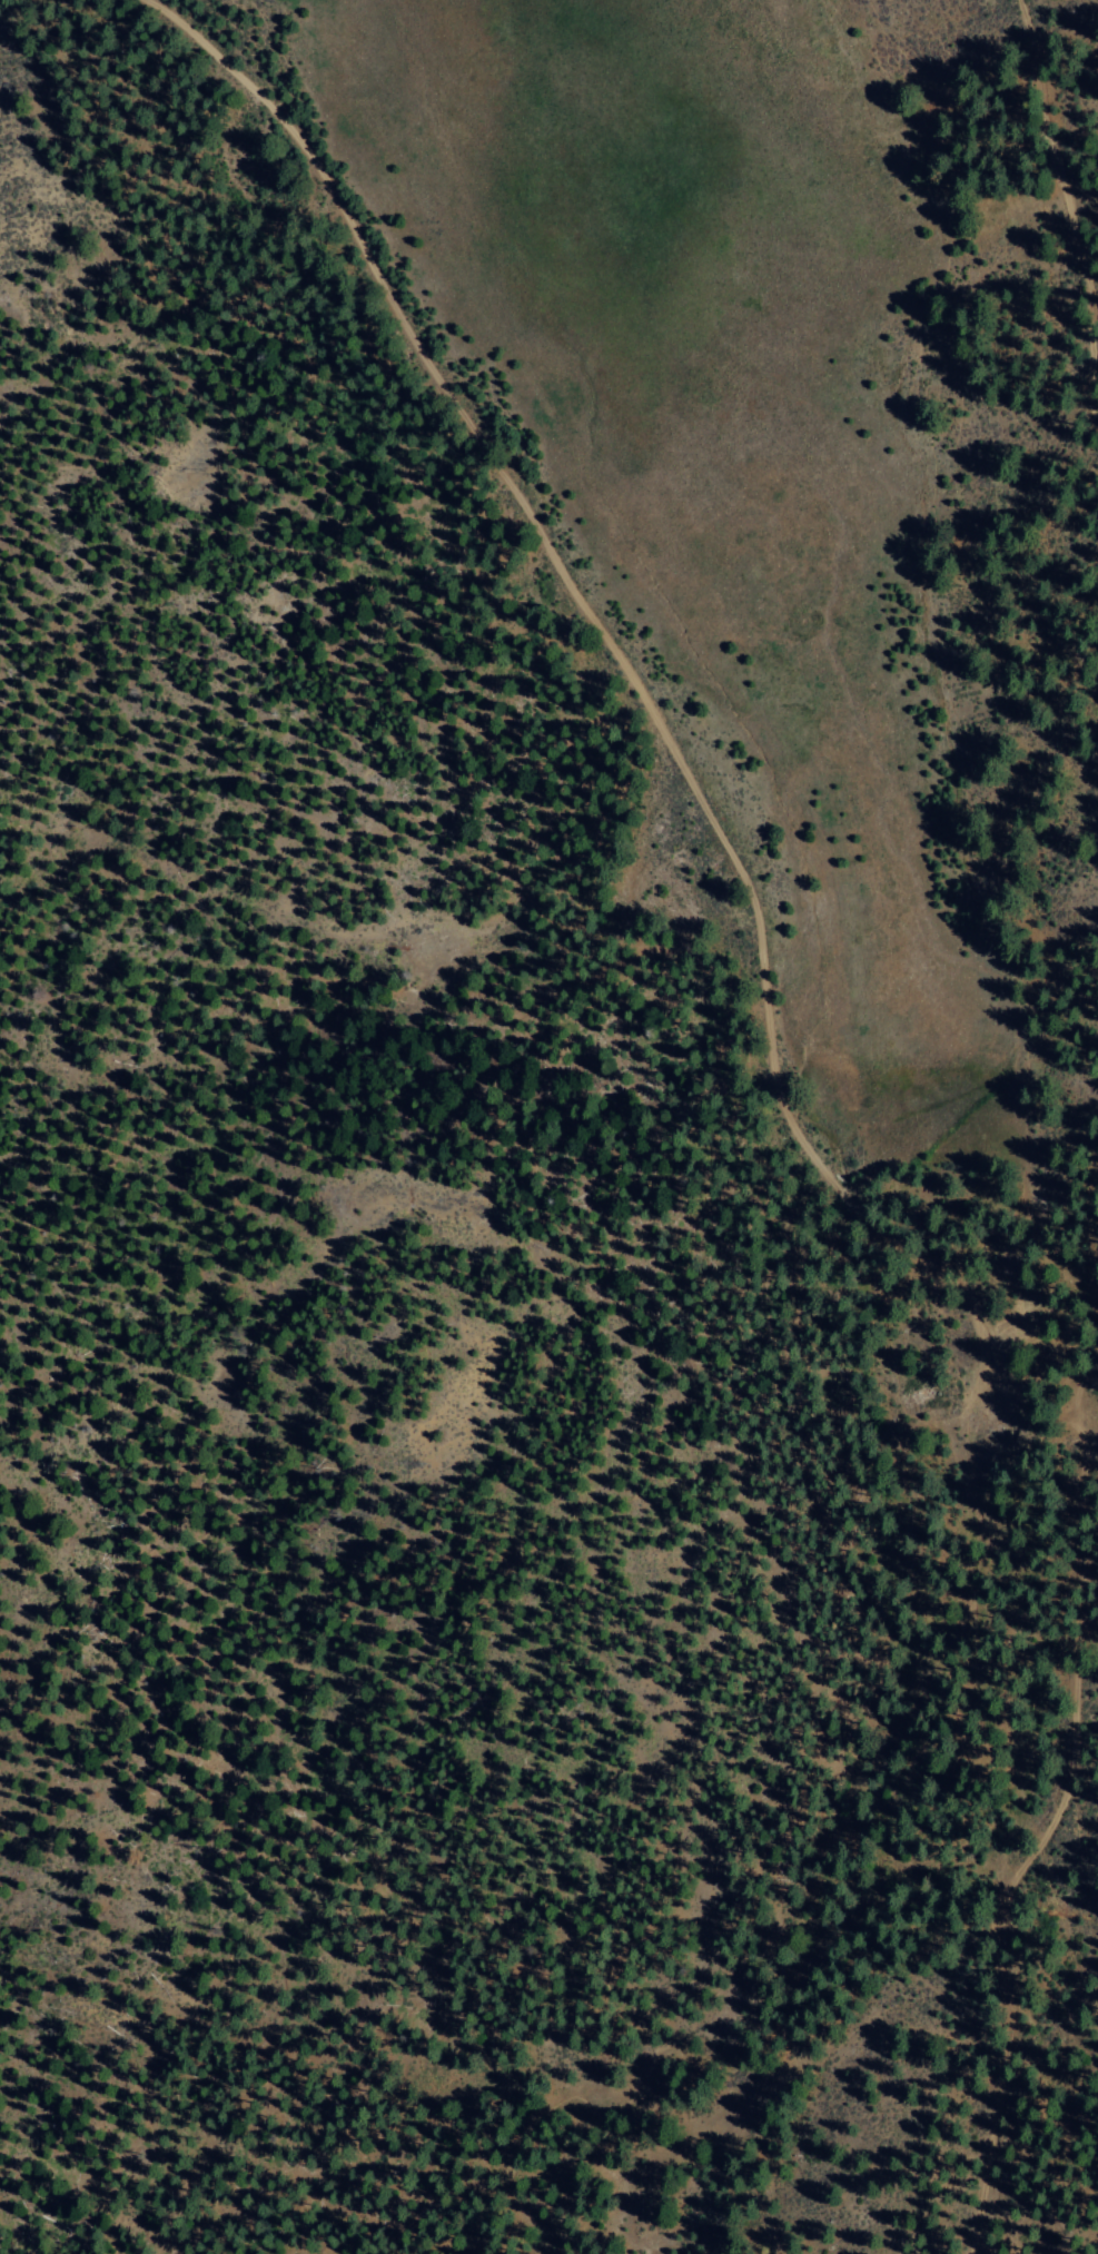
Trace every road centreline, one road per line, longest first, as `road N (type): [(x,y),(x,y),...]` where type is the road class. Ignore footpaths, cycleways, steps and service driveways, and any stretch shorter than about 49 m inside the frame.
road 1 (track): [(1097,1317),(870,1180),(802,1100),(722,779),(310,155),(156,0)]
road 2 (track): [(980,2253),(1010,1847),(1097,1465)]
road 3 (track): [(1097,271),(1040,0)]

